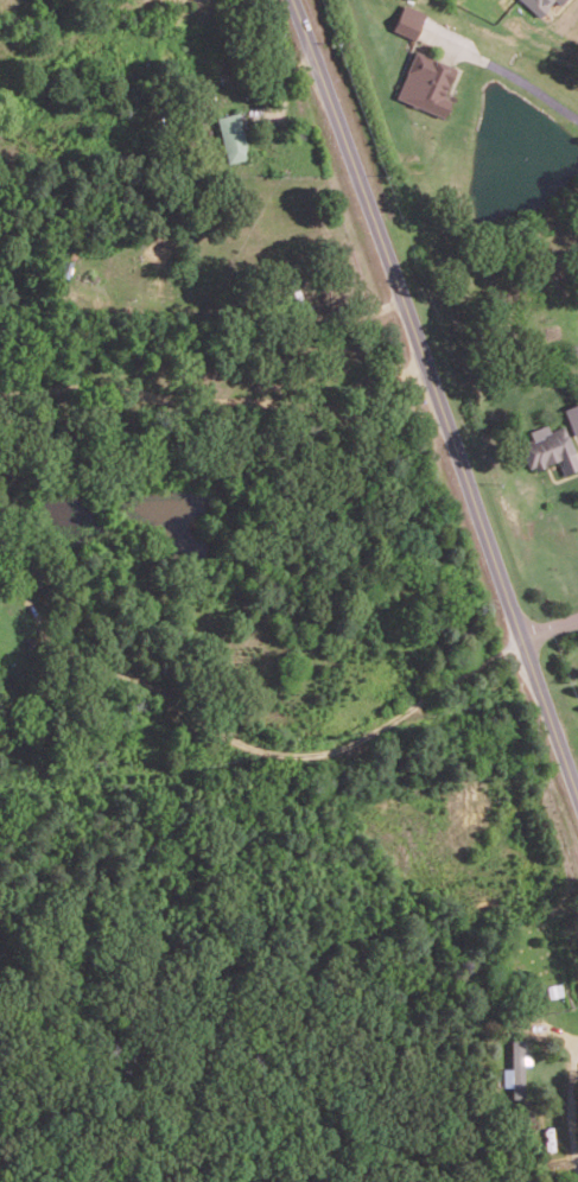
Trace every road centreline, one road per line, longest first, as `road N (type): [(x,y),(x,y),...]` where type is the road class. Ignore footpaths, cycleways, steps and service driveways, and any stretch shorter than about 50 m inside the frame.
road 1 (residential): [(577,796),(293,0)]

